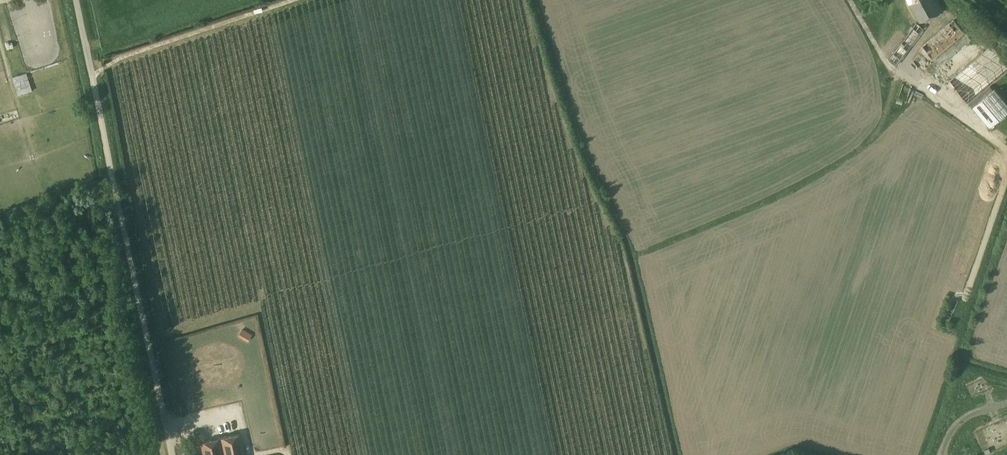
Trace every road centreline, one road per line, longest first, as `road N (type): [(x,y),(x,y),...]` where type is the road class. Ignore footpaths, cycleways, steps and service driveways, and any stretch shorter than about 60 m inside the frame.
road 1 (unclassified): [(173,454),(75,0)]
road 2 (track): [(1006,150),(895,71),(850,0)]

